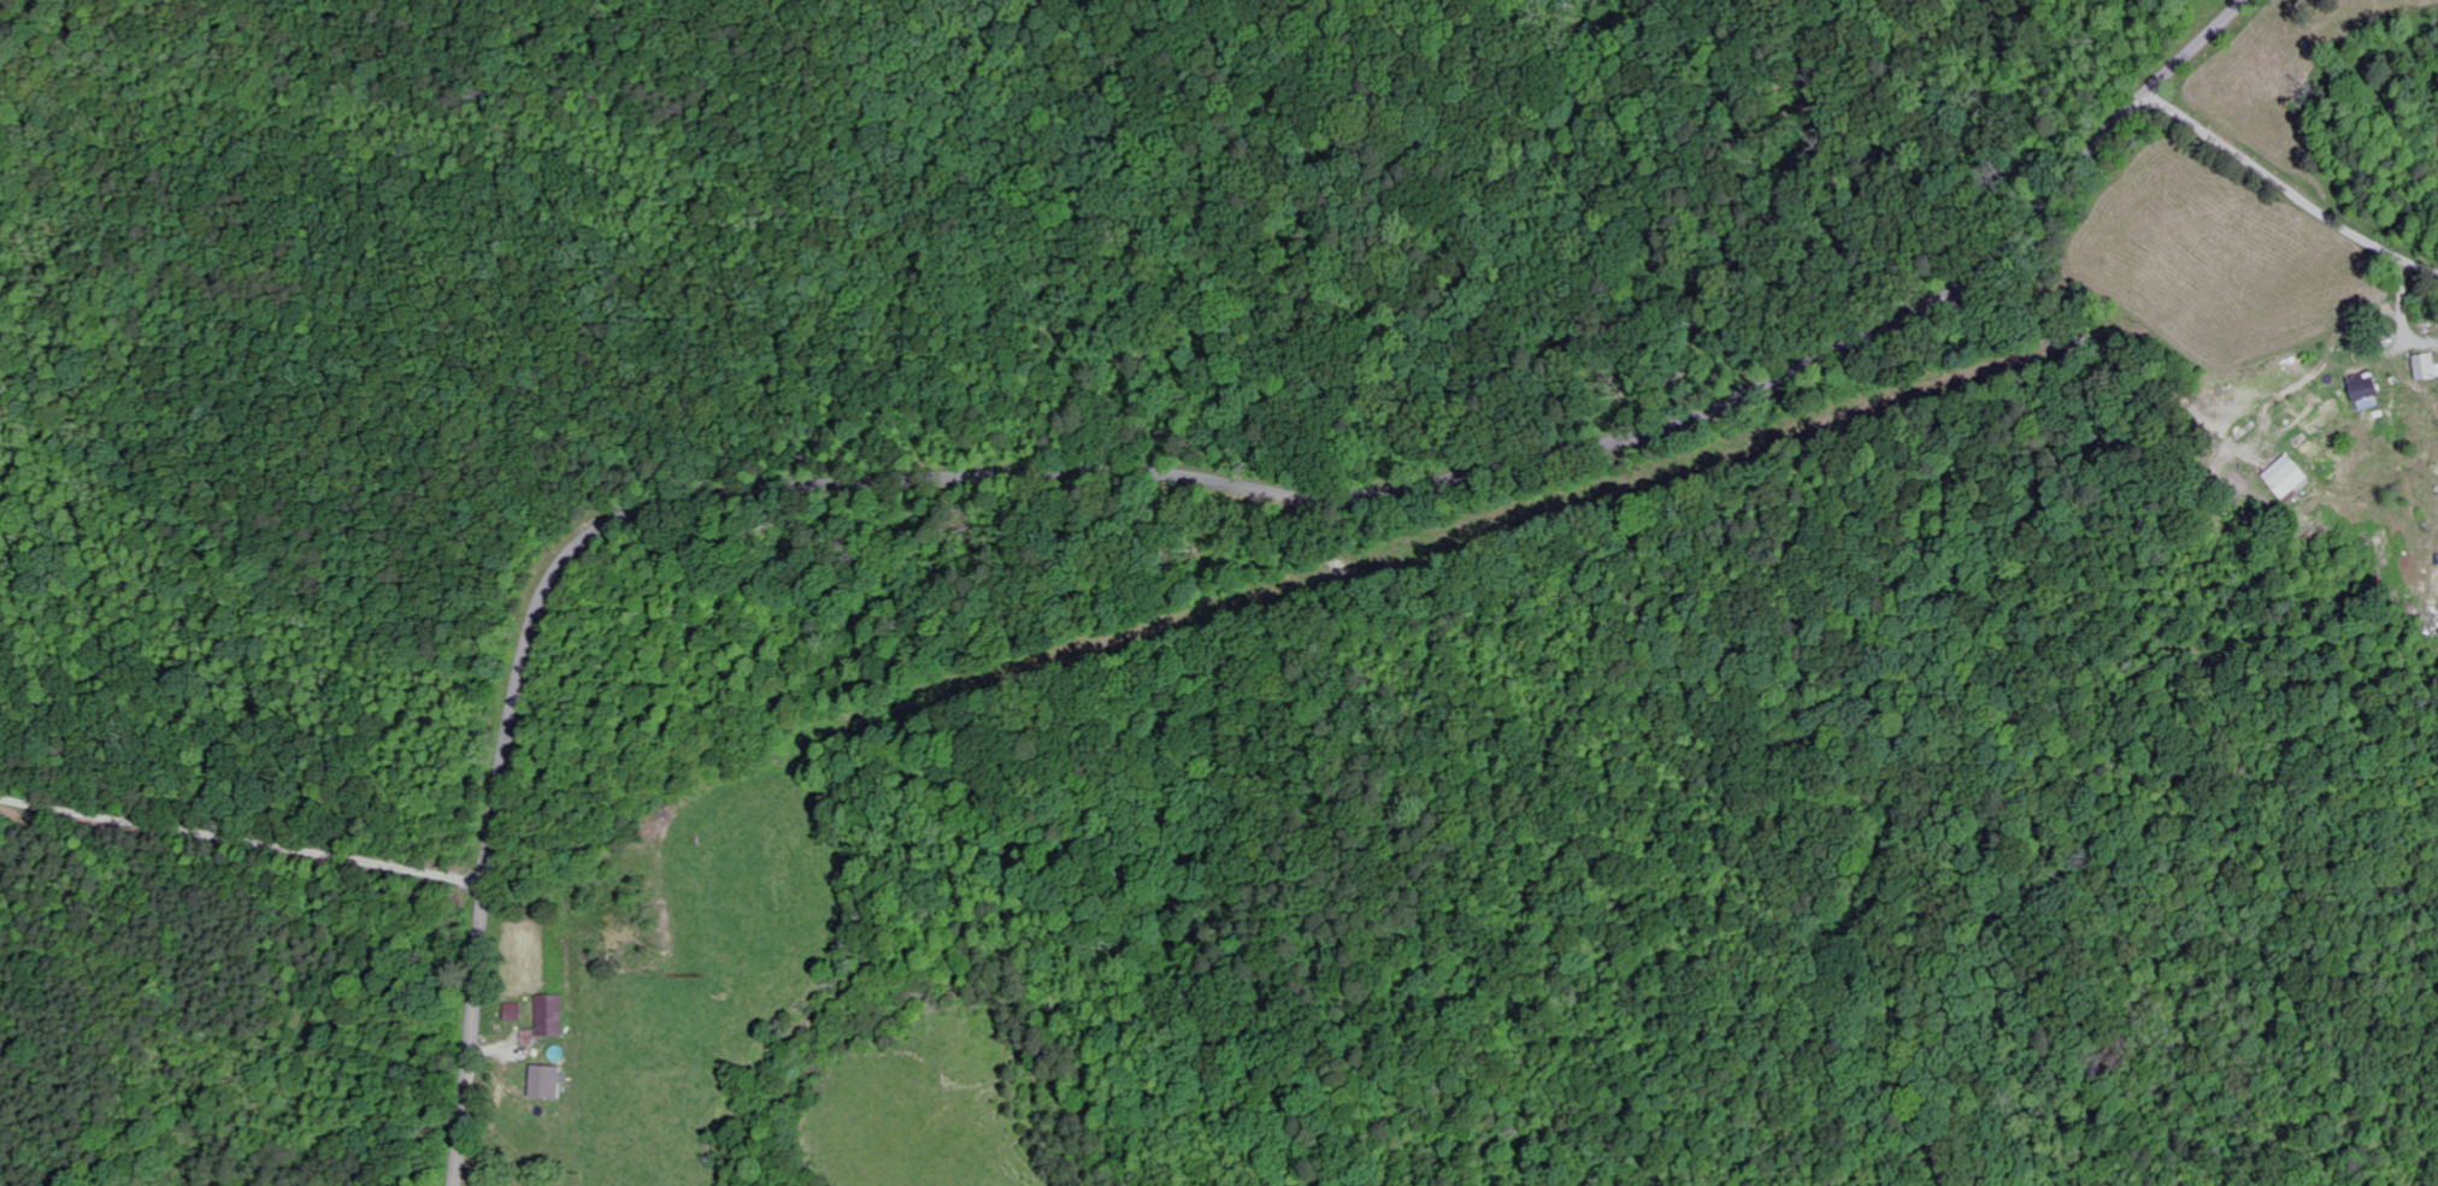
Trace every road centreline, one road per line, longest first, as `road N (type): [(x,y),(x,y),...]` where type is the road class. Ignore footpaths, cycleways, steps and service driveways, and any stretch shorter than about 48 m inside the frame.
road 1 (residential): [(488,885),(537,618),(570,559),(610,527),(688,503),(777,492),(1065,498),(1557,461),(1875,332),(1992,261),(2248,0)]
road 2 (residential): [(488,885),(0,800)]
road 3 (residential): [(1920,305),(2001,332),(2112,349),(2174,391),(2216,441)]
road 4 (residential): [(2140,102),(2177,112),(2332,222),(2413,265)]
road 5 (tertiary): [(453,1185),(488,885)]

